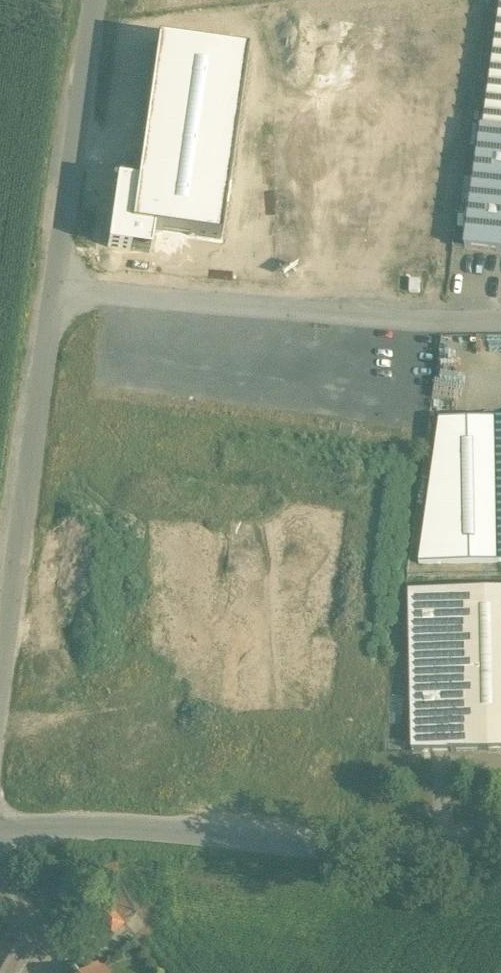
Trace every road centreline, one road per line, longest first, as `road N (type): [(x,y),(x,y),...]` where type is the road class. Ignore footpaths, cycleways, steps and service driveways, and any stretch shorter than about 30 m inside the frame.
road 1 (residential): [(500,838),(348,850),(142,827),(0,829)]
road 2 (residential): [(500,318),(429,319),(53,282)]
road 3 (residential): [(53,282),(0,664)]
road 4 (residential): [(90,0),(53,282)]

